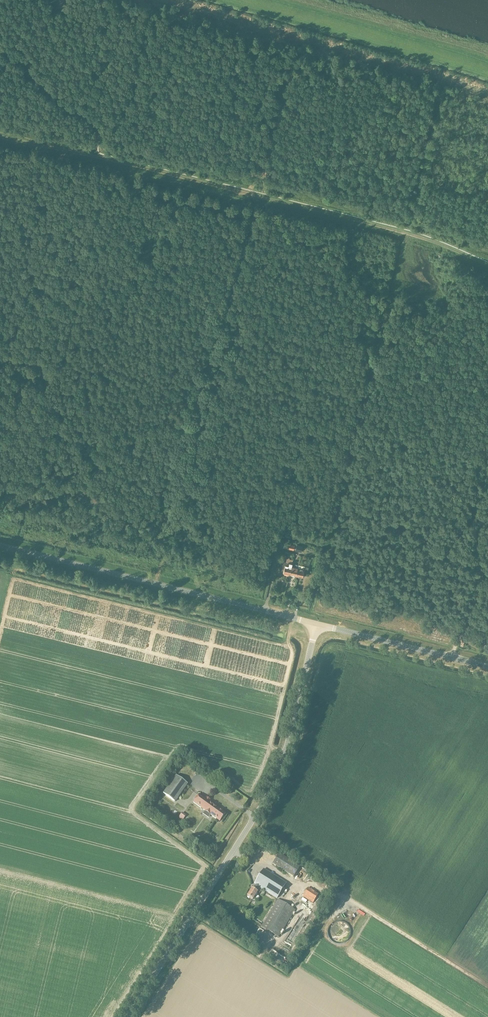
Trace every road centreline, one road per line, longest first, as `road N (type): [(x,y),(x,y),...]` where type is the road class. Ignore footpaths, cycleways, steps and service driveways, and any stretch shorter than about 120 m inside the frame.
road 1 (track): [(409,235),(316,606),(457,643)]
road 2 (unclassified): [(128,1016),(274,783),(316,624)]
road 3 (track): [(98,157),(403,233),(487,266)]
road 4 (track): [(155,584),(188,488),(197,399),(256,196)]
road 5 (tertiary): [(299,620),(0,545)]
road 6 (track): [(487,61),(274,0)]
road 7 (track): [(487,452),(475,472),(477,591),(460,636)]
road 8 (tertiary): [(316,624),(487,667)]
road 9 (track): [(338,894),(487,986)]
road 10 (track): [(259,596),(276,533),(331,544)]

